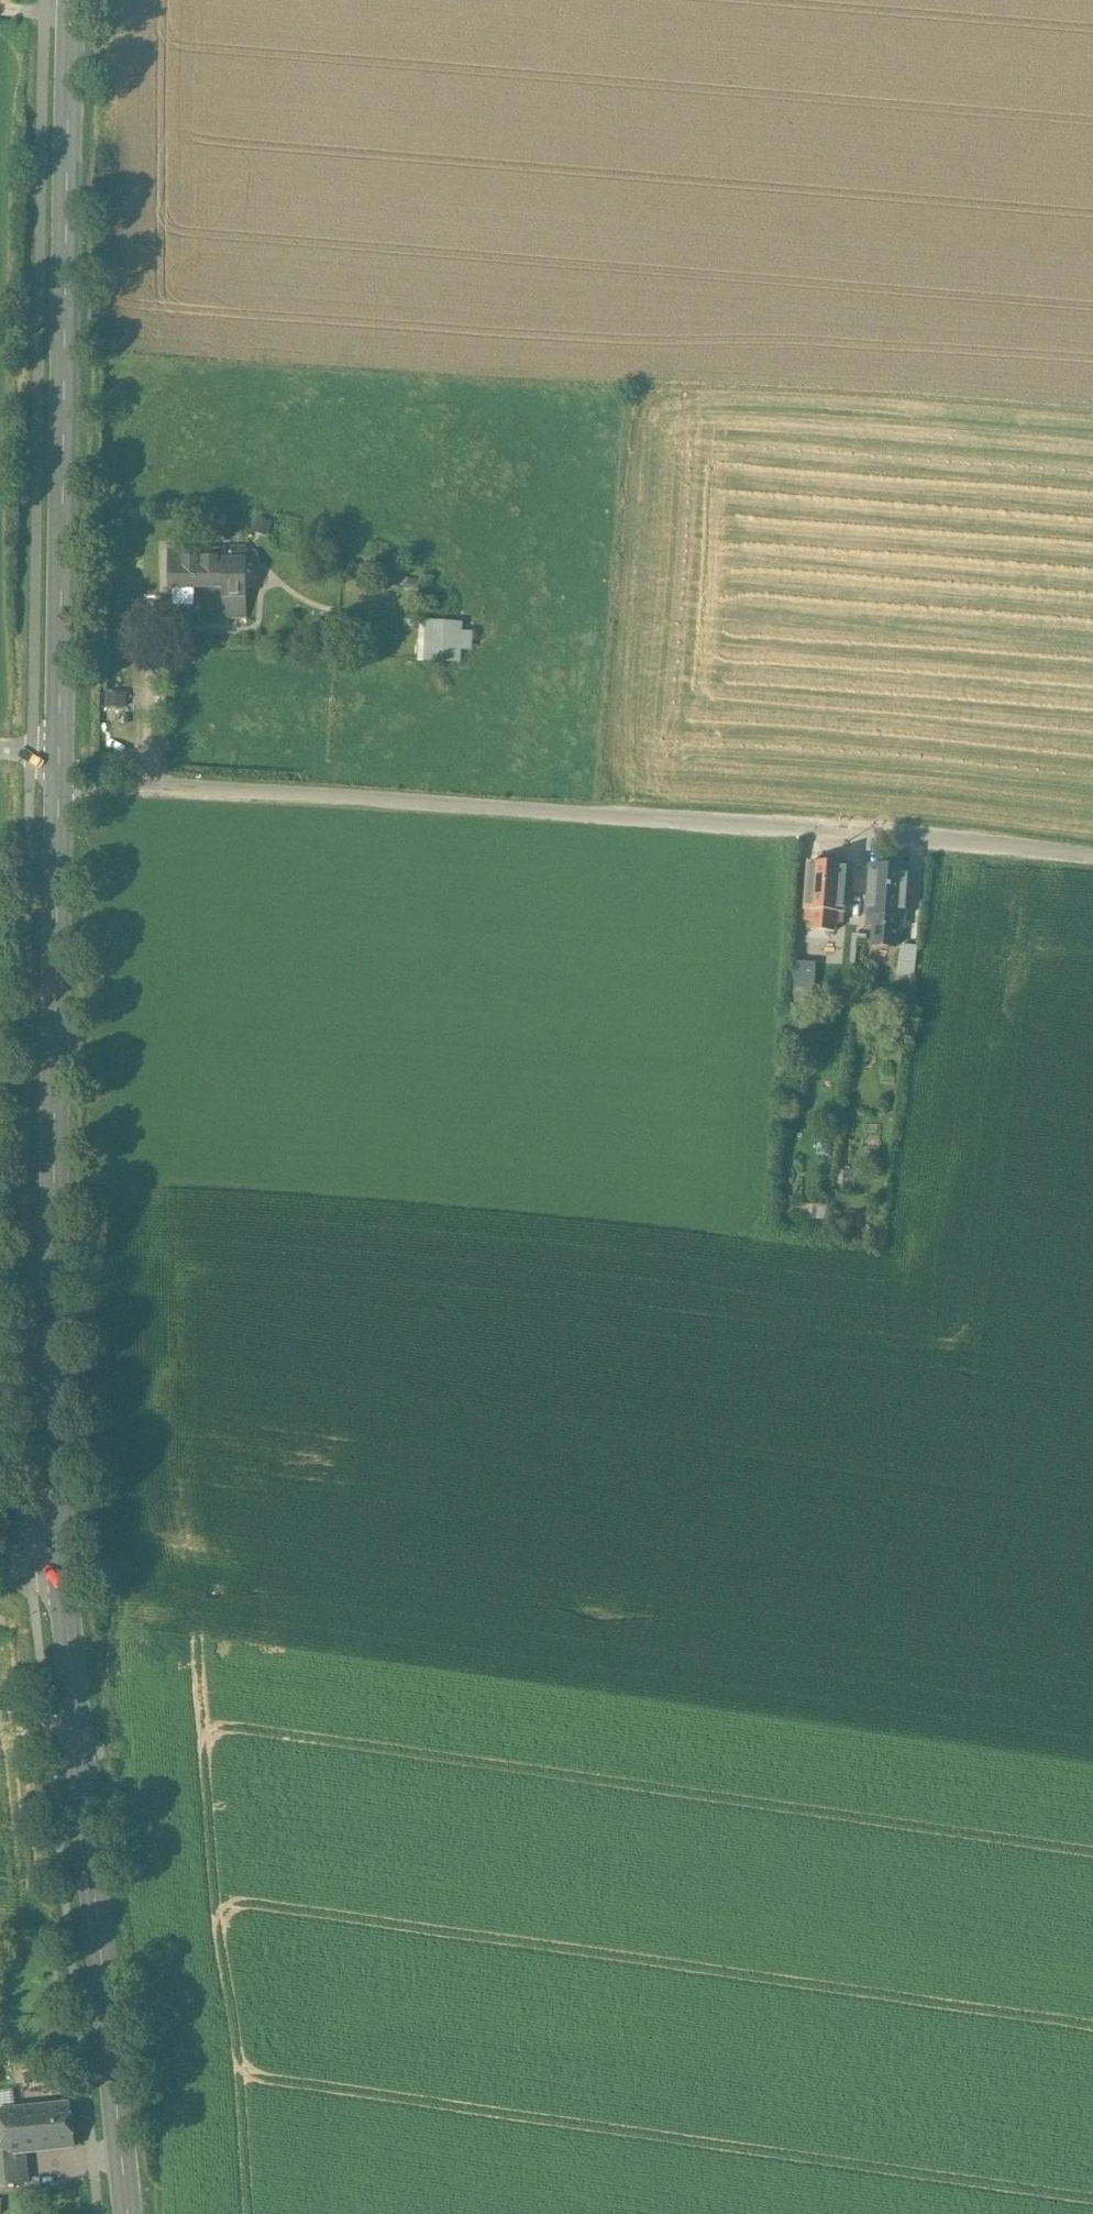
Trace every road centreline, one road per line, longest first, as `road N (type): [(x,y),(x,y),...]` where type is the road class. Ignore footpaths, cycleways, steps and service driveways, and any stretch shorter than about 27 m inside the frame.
road 1 (unclassified): [(60,782),(757,826),(1092,858)]
road 2 (secondary): [(60,1556),(52,1177),(60,782)]
road 3 (secondary): [(60,749),(76,0)]
road 4 (secondary): [(129,2213),(60,1556)]

